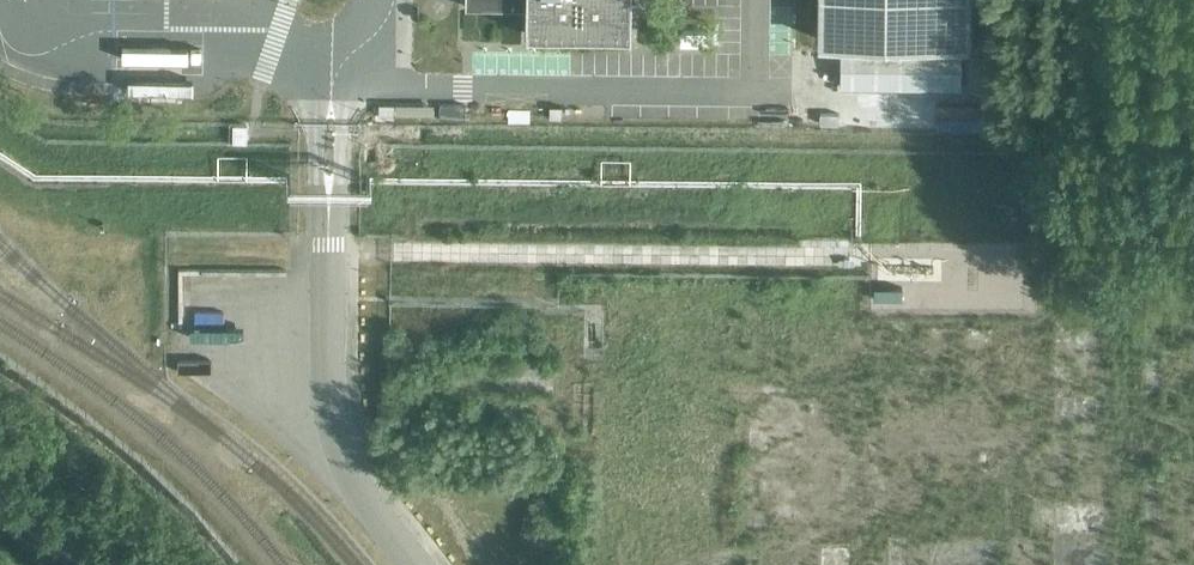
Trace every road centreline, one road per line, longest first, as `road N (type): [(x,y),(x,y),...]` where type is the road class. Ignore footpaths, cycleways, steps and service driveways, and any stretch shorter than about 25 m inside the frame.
road 1 (unclassified): [(415,564),(340,456),(324,337),(329,219)]

